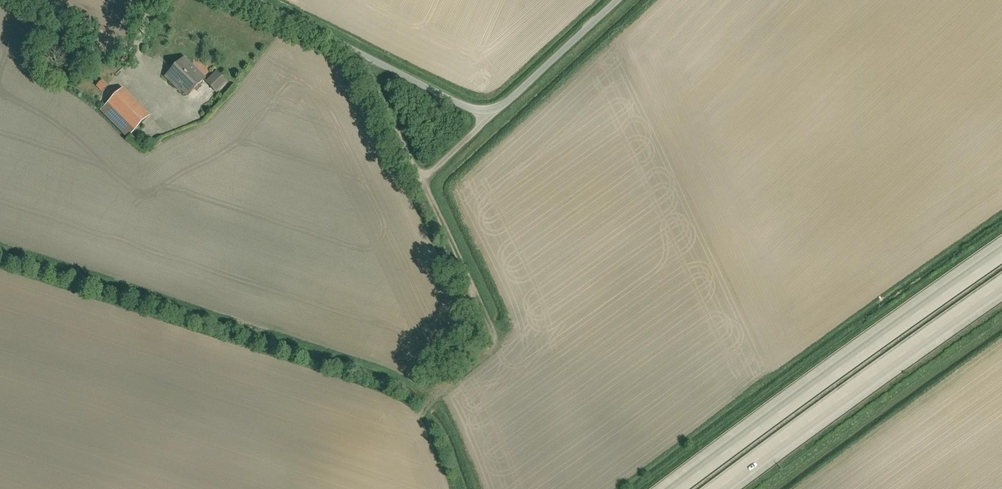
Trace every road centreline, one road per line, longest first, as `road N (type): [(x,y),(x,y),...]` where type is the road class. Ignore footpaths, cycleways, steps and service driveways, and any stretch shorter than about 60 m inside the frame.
road 1 (unclassified): [(621,0),(490,121),(251,0)]
road 2 (motorway): [(1001,249),(670,488)]
road 3 (motorway): [(715,488),(1001,286)]

